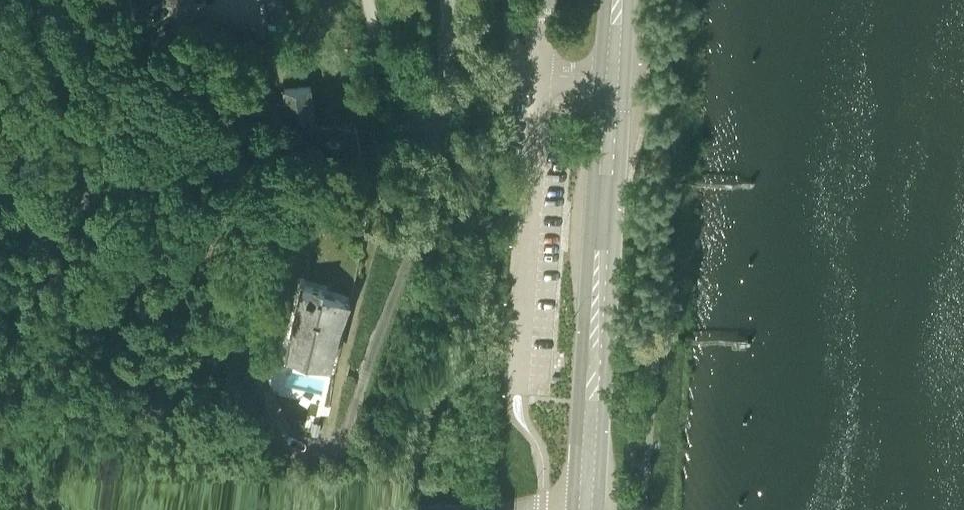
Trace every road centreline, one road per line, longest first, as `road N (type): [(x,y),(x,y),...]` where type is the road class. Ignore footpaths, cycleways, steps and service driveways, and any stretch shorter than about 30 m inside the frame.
road 1 (tertiary): [(586,509),(607,80)]
road 2 (unclassified): [(450,0),(442,127),(420,121),(406,105),(367,0)]

